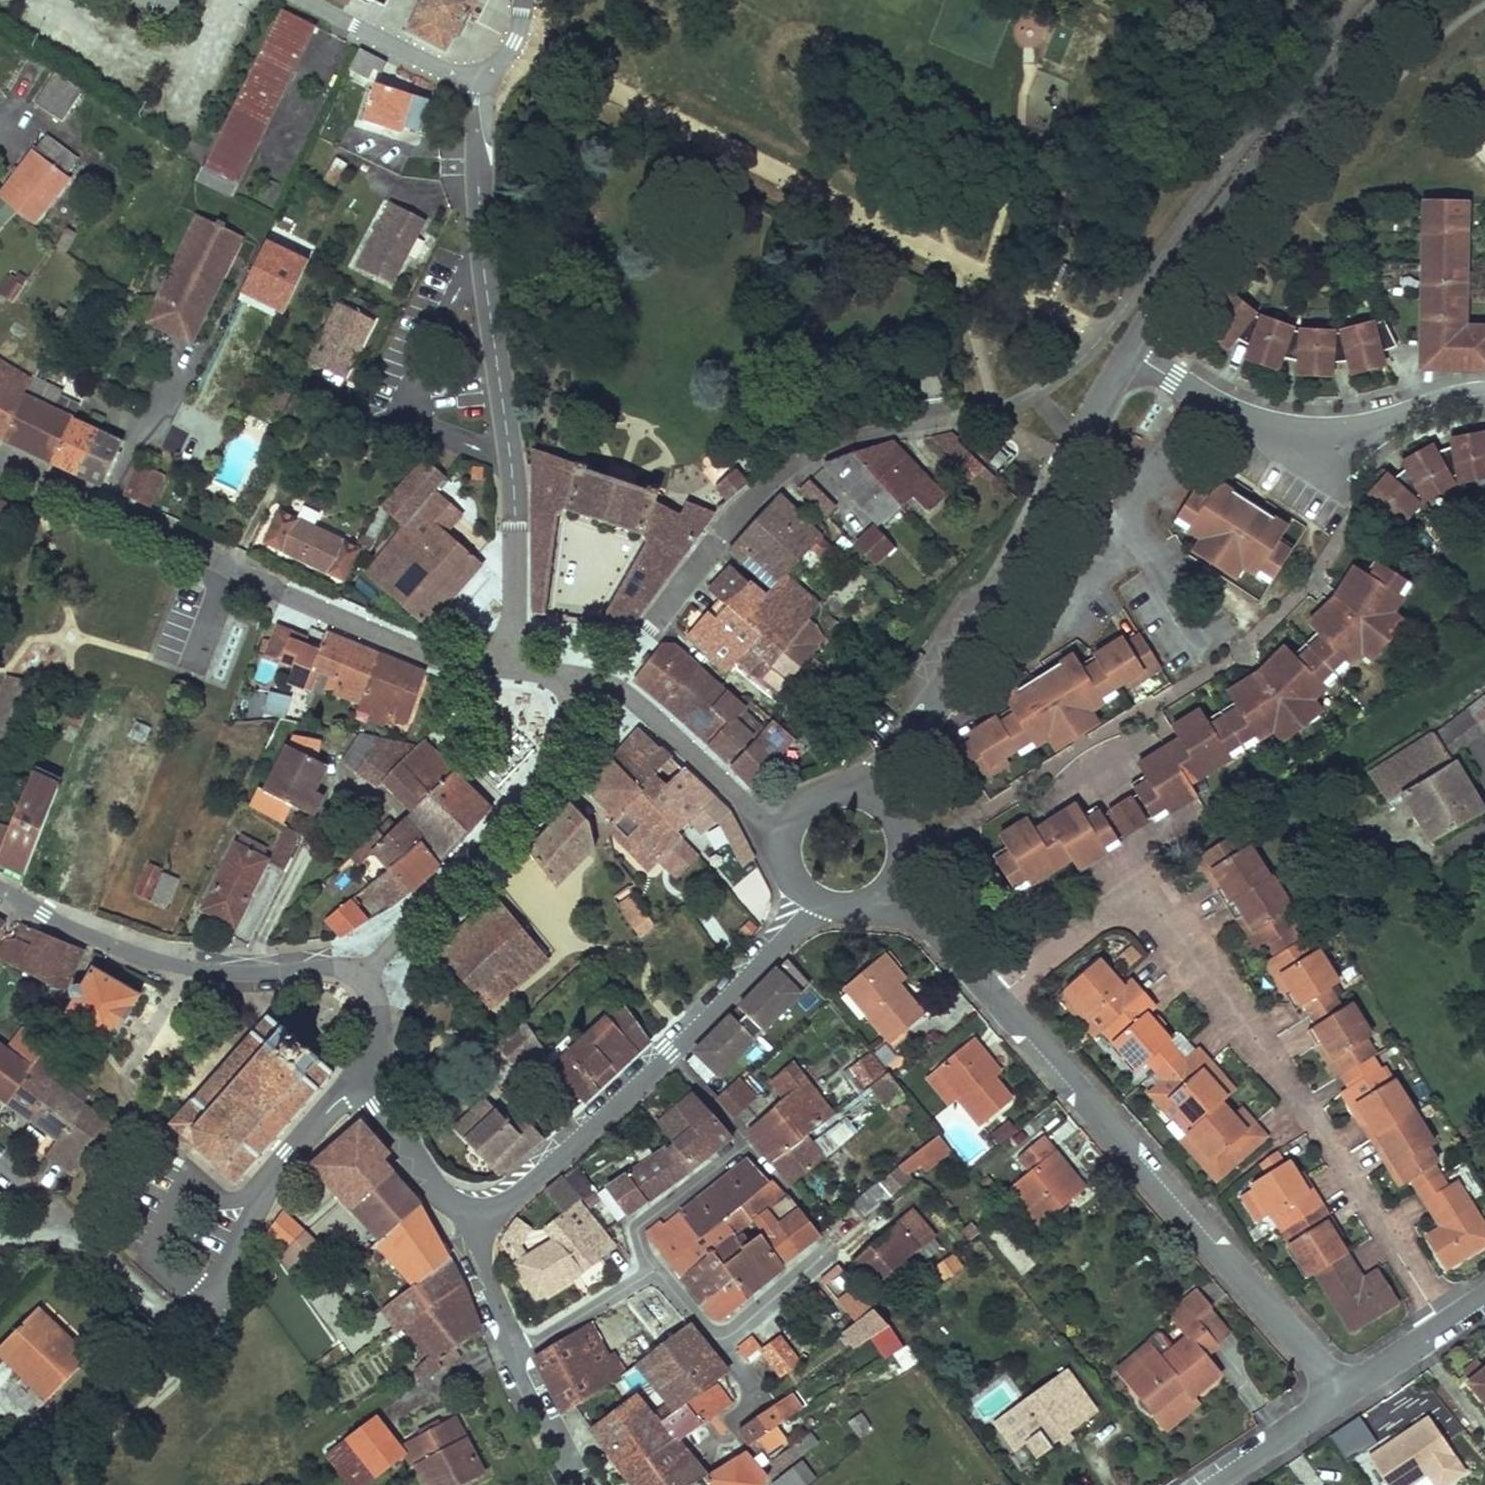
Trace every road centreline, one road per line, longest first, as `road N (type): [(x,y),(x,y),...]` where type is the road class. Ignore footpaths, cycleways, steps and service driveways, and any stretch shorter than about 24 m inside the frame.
road 1 (residential): [(1442,1323),(1336,1154),(1175,930),(1134,911),(1101,913),(998,1000)]
road 2 (residential): [(501,56),(488,89),(486,259),(512,472),(513,660)]
road 3 (residential): [(513,660),(436,647),(0,452)]
road 4 (residential): [(0,1234),(69,1230),(164,1312),(188,1313),(237,1259),(294,1140),(336,1091),(376,1066)]
road 5 (residential): [(998,1000),(1345,1393)]
road 6 (residential): [(870,782),(1024,551),(1131,353)]
road 7 (residential): [(468,1235),(817,896)]
road 8 (residential): [(1131,353),(1214,224),(1390,0)]
road 9 (residential): [(0,891),(169,965),(259,975),(366,965)]
road 10 (residential): [(1197,391),(1259,427),(1314,439),(1484,396)]
road 11 (residential): [(468,1235),(577,1484)]
road 12 (residential): [(546,765),(366,965)]
road 13 (residential): [(784,832),(631,693),(605,682)]
road 14 (residential): [(376,1066),(379,1099),(468,1235)]
road 15 (residential): [(1207,1484),(1345,1393)]
road 16 (residential): [(894,882),(998,1000)]
road 17 (residential): [(1131,511),(1204,645)]
road 18 (residential): [(1197,391),(1131,511)]
road 19 (residential): [(894,882),(908,852),(905,818),(870,782)]

